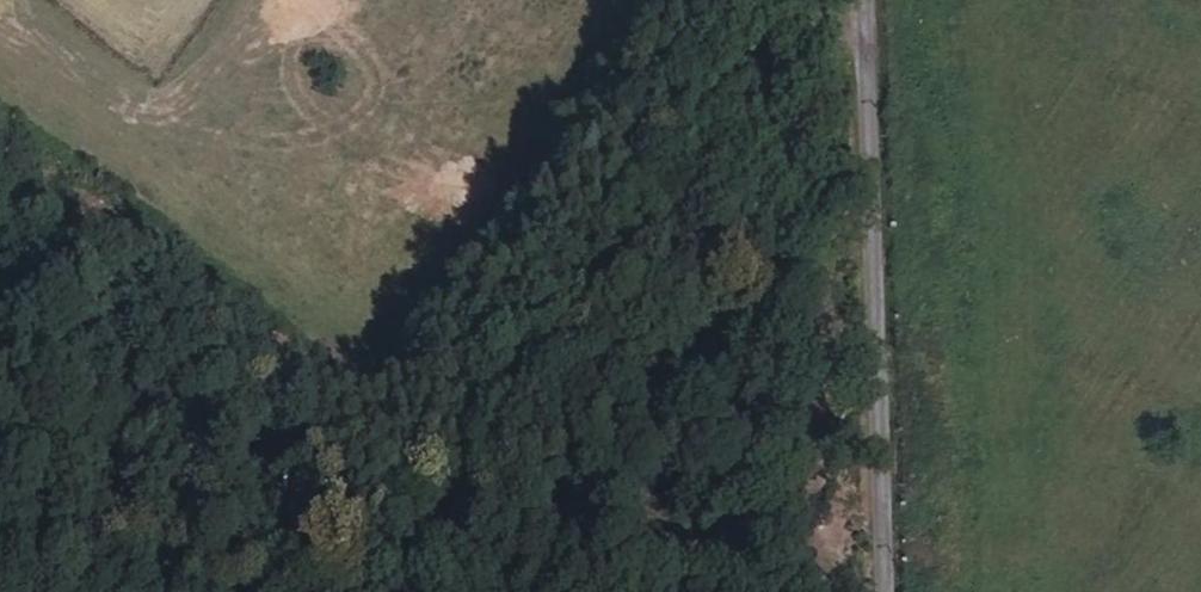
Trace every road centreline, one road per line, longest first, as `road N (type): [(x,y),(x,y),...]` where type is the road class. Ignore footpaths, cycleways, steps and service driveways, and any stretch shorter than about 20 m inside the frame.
road 1 (unclassified): [(864,0),(881,591)]

